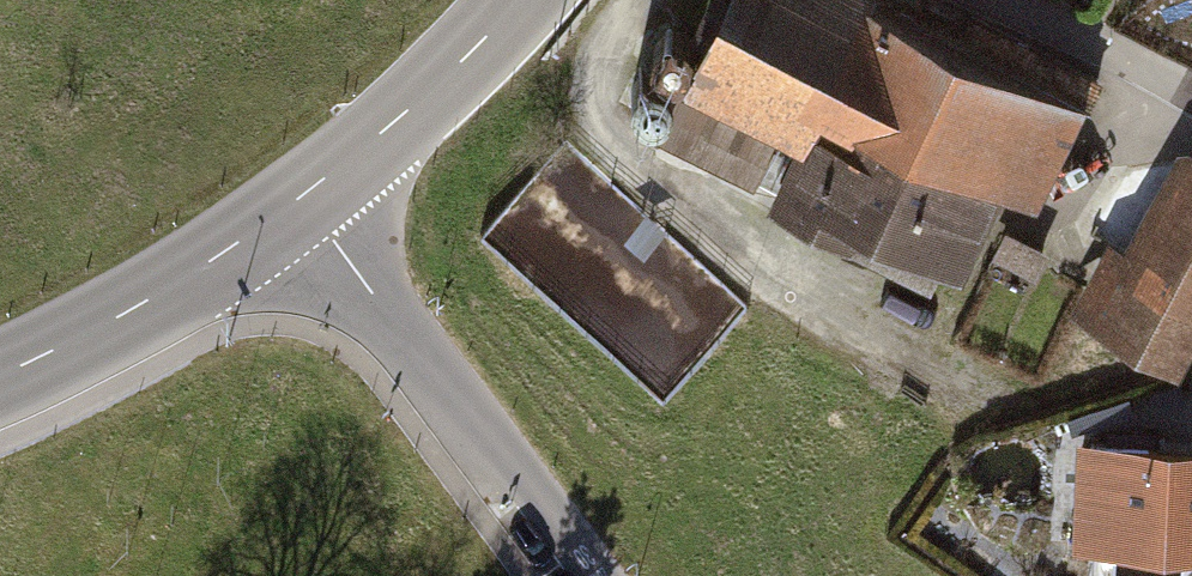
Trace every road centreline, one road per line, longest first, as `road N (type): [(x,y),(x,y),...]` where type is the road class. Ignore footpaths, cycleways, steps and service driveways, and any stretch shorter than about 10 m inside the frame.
road 1 (tertiary): [(301,204),(584,575)]
road 2 (tertiary): [(301,204),(112,329),(0,381)]
road 3 (tertiary): [(519,0),(442,80),(301,204)]
road 4 (residential): [(993,0),(1191,98)]

